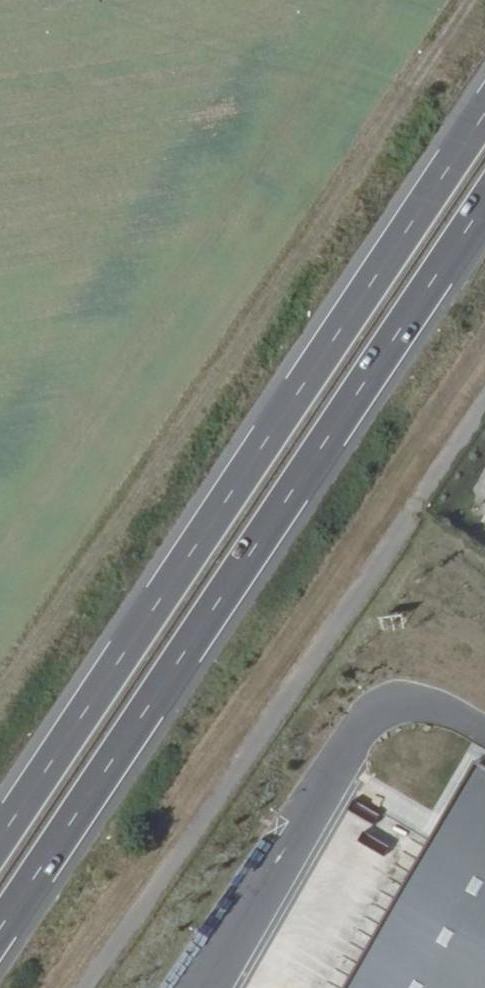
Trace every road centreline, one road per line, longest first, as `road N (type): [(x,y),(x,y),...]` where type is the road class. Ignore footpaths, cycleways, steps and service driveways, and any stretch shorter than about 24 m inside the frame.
road 1 (trunk): [(0,927),(484,200)]
road 2 (trunk): [(484,113),(0,839)]
road 3 (track): [(449,0),(0,674)]

